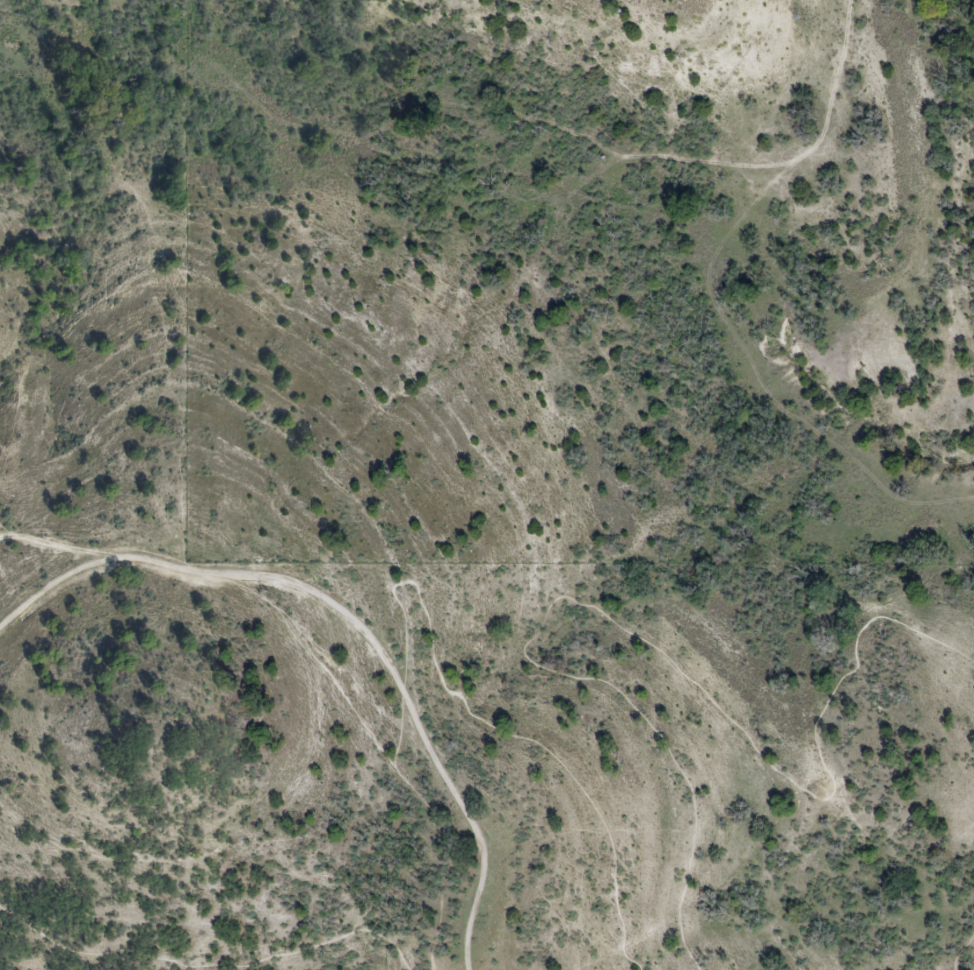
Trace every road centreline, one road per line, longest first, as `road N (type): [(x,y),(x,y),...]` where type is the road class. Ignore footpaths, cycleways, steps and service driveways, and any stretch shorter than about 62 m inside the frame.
road 1 (track): [(121,549),(202,581),(285,577),(366,633),(489,849),(466,949),(475,969)]

